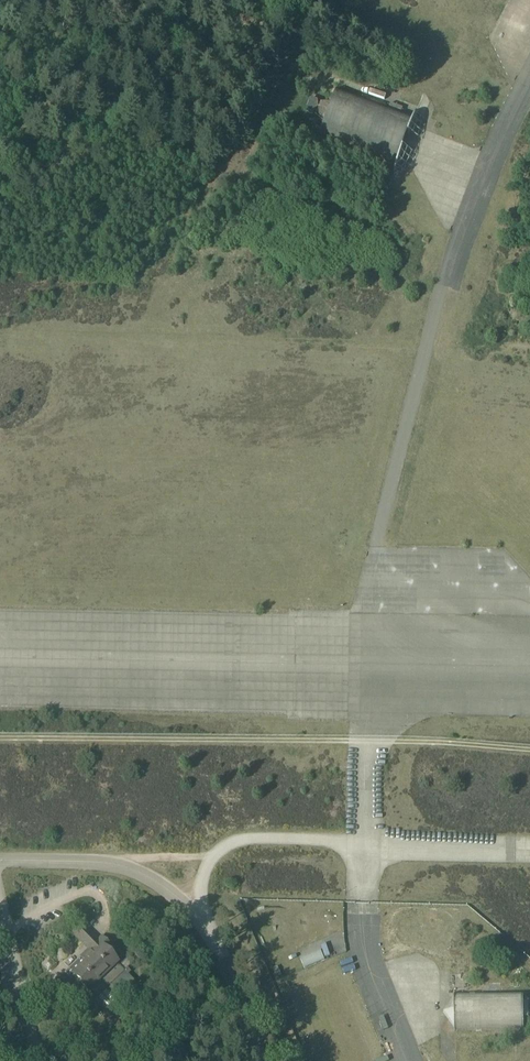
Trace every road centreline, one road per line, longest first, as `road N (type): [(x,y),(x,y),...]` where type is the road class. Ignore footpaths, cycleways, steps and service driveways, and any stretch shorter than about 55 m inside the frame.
road 1 (track): [(0,738),(364,741)]
road 2 (track): [(168,0),(0,142)]
road 3 (track): [(364,741),(529,751)]

